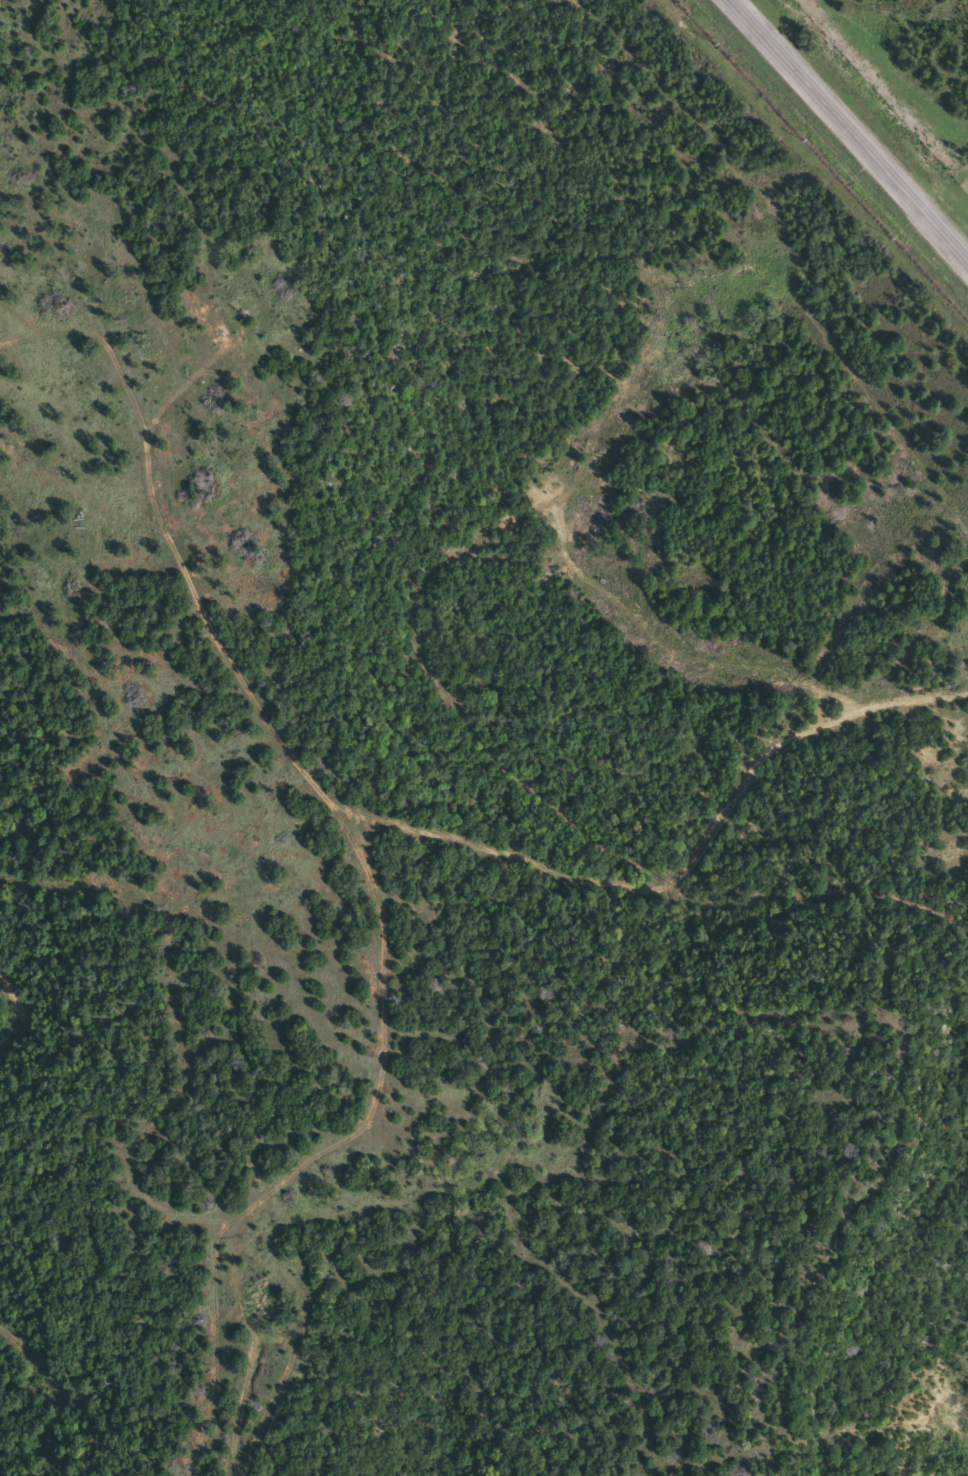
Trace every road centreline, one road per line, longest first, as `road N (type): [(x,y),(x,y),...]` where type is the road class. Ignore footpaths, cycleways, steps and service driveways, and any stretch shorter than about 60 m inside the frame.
road 1 (primary): [(717,0),(967,269)]

